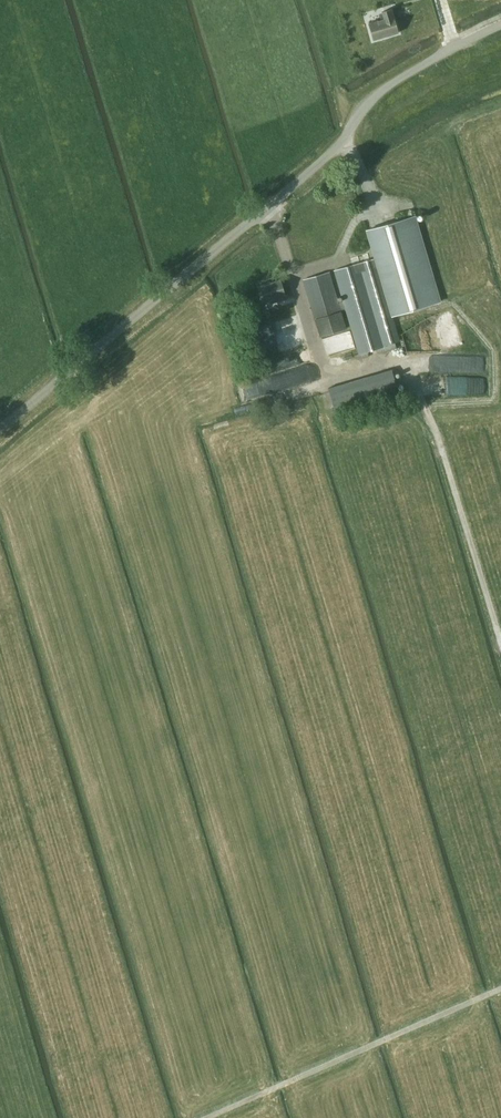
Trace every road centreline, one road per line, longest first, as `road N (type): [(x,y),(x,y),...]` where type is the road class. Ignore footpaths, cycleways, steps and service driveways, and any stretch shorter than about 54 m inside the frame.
road 1 (unclassified): [(0,430),(335,149),(379,93),(500,25)]
road 2 (track): [(207,1117),(500,988)]
road 3 (track): [(500,645),(428,411),(395,358)]

